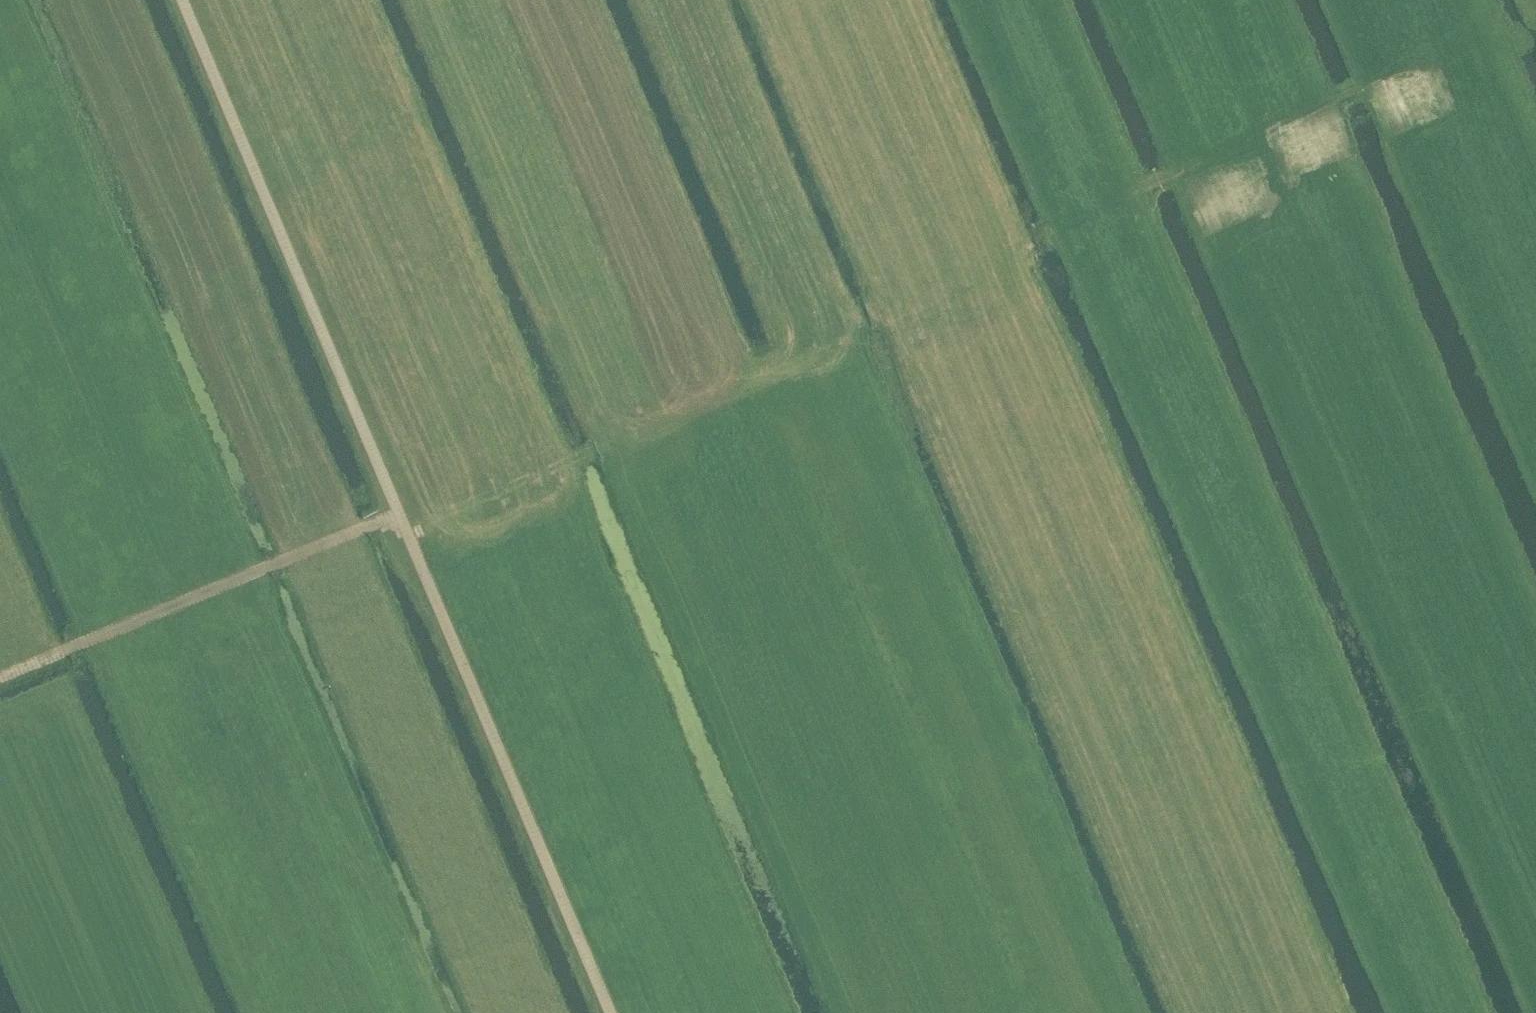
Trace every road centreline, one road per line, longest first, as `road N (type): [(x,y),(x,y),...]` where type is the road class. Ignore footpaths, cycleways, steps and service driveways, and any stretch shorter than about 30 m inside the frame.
road 1 (track): [(612,1012),(400,514),(0,679)]
road 2 (track): [(400,514),(183,0)]

